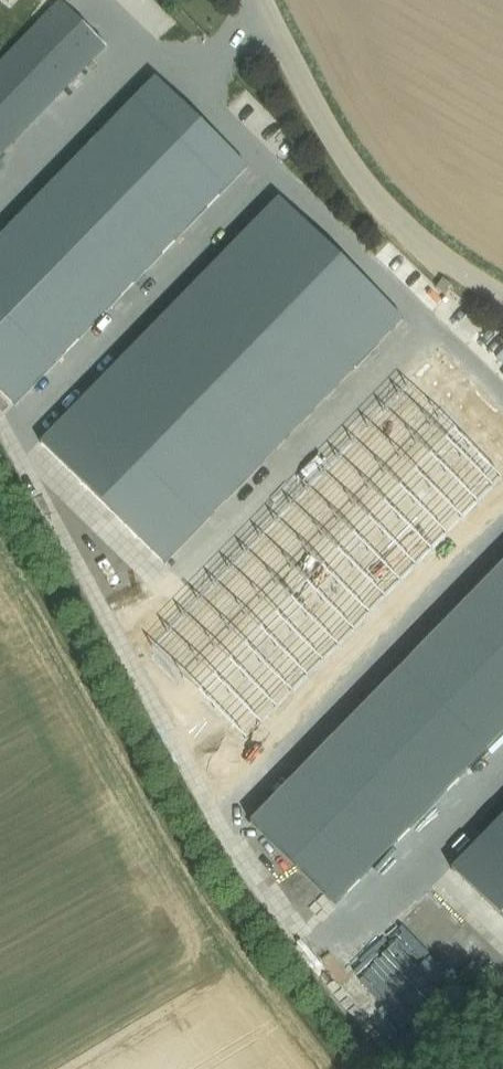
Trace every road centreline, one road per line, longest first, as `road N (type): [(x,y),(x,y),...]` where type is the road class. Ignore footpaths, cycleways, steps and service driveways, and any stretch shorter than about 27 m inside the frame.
road 1 (unclassified): [(502,294),(425,245),(367,187),(328,137),(262,0)]

